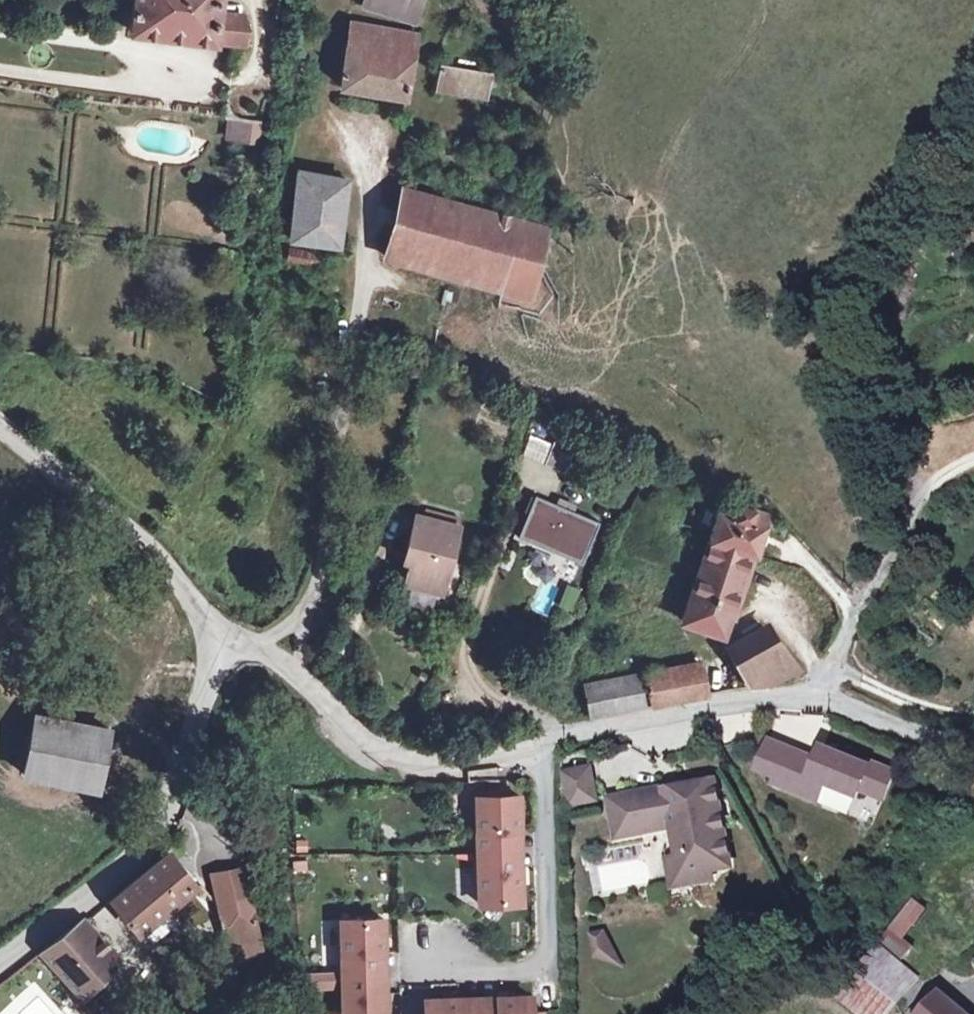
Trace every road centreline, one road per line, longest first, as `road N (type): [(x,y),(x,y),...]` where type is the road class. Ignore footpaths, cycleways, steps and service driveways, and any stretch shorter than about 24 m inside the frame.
road 1 (residential): [(227,635),(288,666),(353,727),(397,754),(491,751),(651,717),(802,698),(928,740),(973,744)]
road 2 (residential): [(0,955),(133,859),(167,800),(227,635)]
road 3 (unclassified): [(0,427),(122,529),(227,635)]

